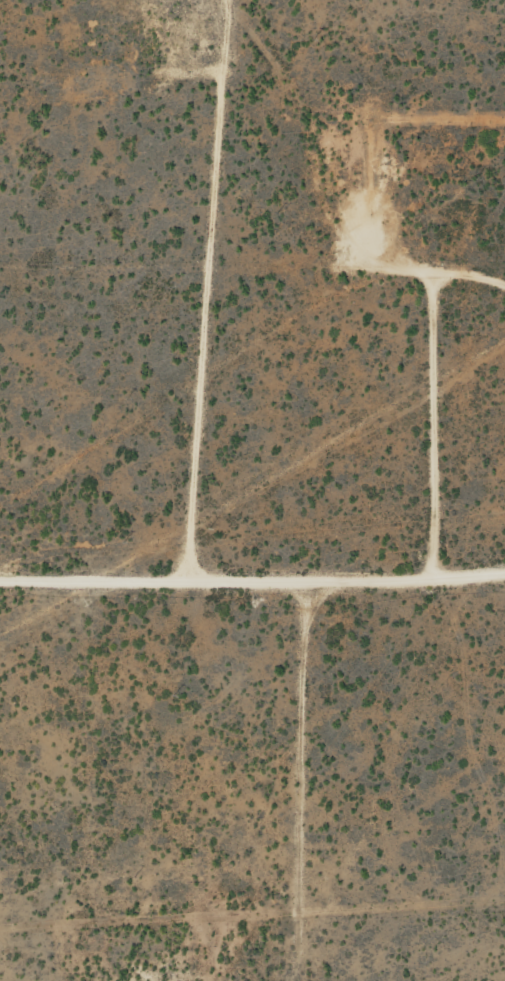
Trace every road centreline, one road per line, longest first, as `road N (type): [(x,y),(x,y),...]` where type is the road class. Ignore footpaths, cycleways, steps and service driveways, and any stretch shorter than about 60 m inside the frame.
road 1 (track): [(504,574),(0,597)]
road 2 (track): [(216,0),(309,166),(370,243),(504,299)]
road 3 (track): [(265,980),(289,588)]
road 4 (track): [(422,264),(438,389),(444,525),(436,579)]

